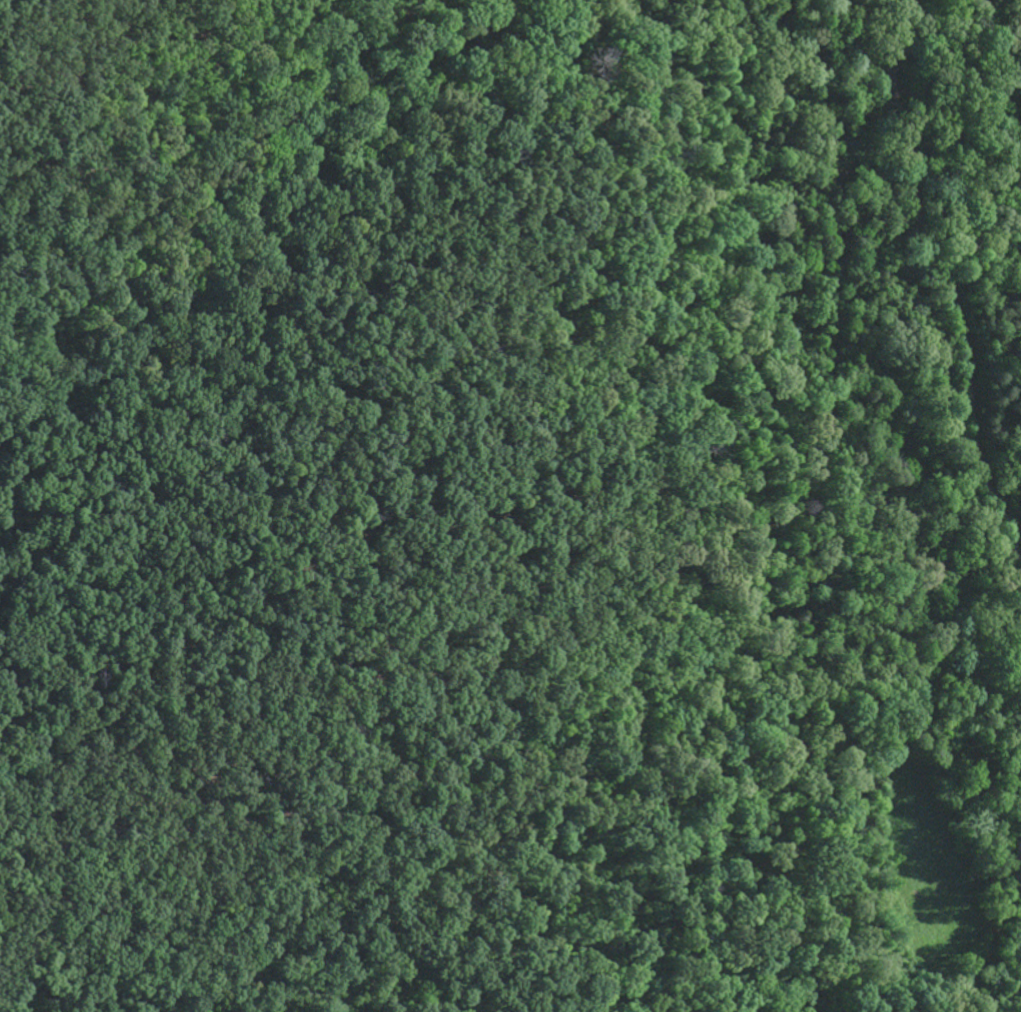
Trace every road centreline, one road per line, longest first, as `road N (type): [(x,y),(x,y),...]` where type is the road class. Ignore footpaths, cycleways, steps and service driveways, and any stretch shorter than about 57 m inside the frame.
road 1 (track): [(902,0),(894,92),(916,192),(960,313),(980,458),(1020,550)]

